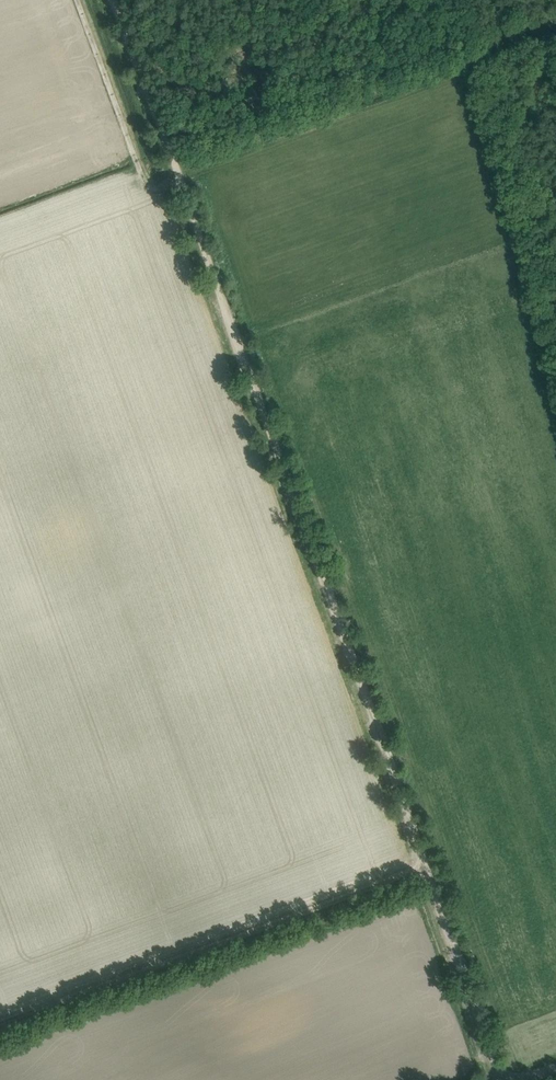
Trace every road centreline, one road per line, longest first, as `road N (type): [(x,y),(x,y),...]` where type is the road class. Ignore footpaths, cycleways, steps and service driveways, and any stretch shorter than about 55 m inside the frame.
road 1 (track): [(75,0),(147,176),(174,179),(500,1079)]
road 2 (track): [(458,0),(555,351)]

